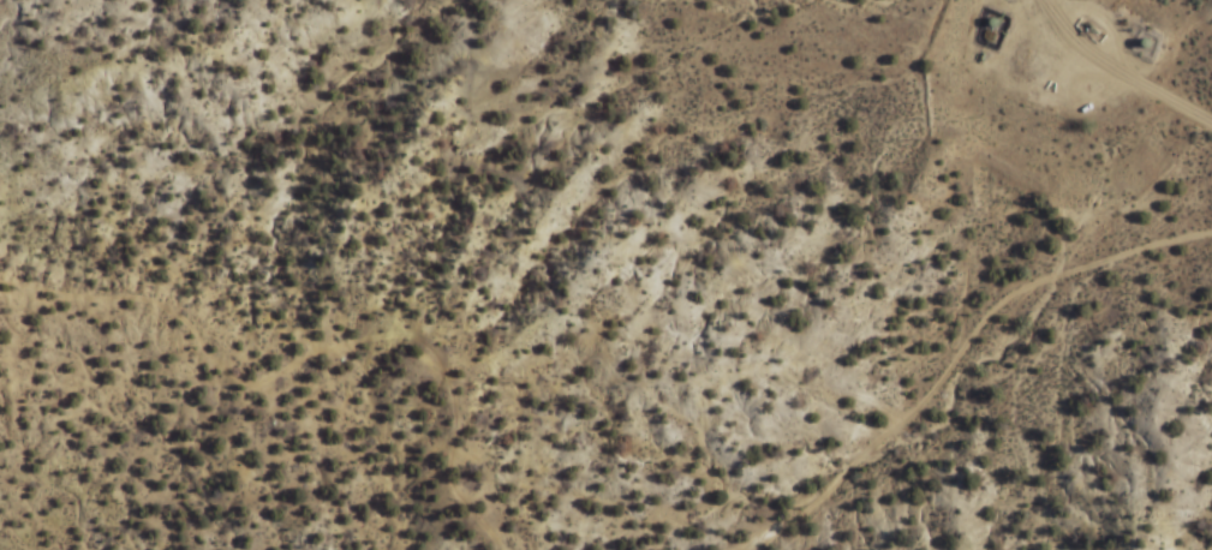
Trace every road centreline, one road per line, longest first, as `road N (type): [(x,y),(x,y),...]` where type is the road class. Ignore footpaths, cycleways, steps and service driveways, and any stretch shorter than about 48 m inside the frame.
road 1 (track): [(501,549),(447,491),(448,400),(408,340),(353,343),(257,381),(227,381),(172,317),(138,303),(0,296)]
road 2 (track): [(1211,232),(1020,288),(995,305),(924,397),(813,503),(737,549)]
road 3 (tertiary): [(1211,127),(1087,59),(1039,0)]

